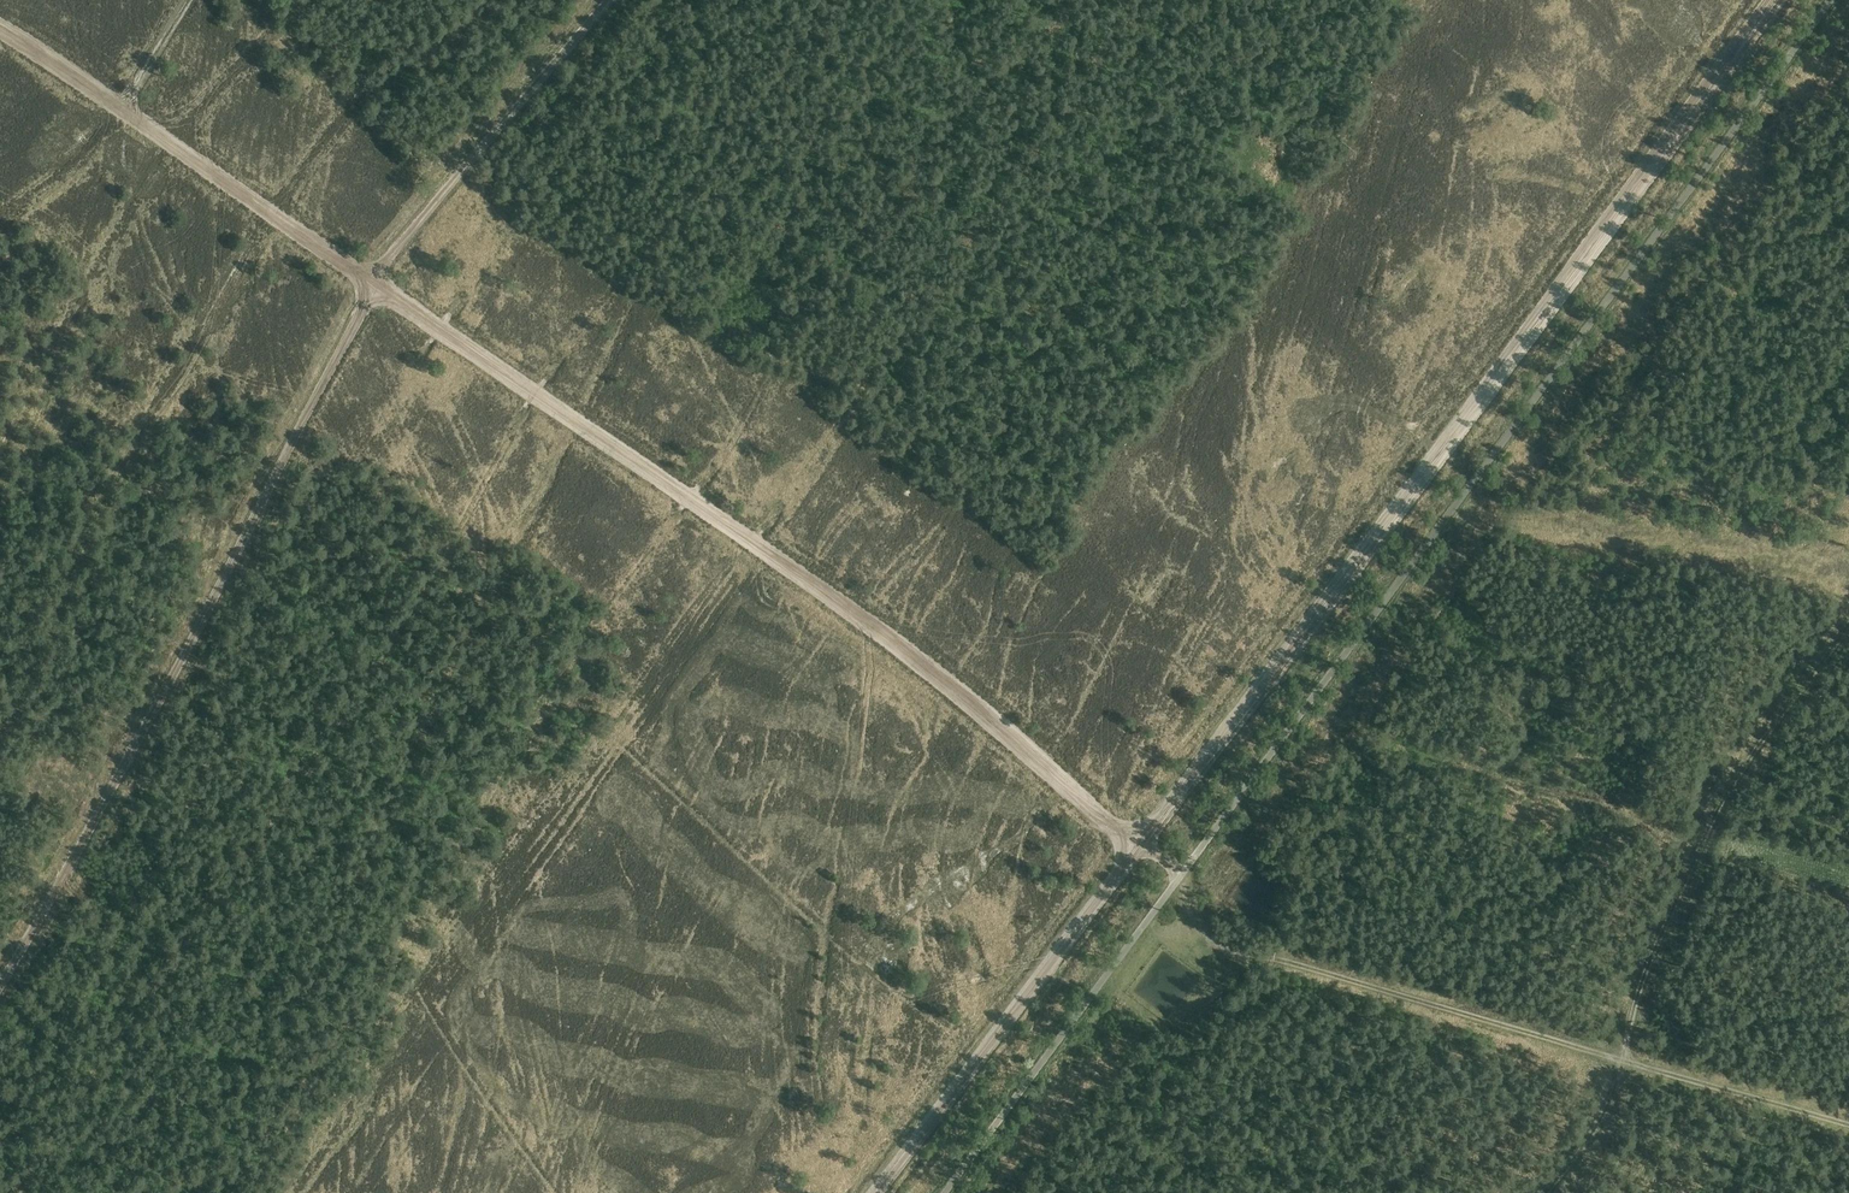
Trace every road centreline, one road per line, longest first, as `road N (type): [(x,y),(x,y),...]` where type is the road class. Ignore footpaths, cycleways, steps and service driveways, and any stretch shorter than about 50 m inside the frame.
road 1 (track): [(877,1192),(1770,0)]

